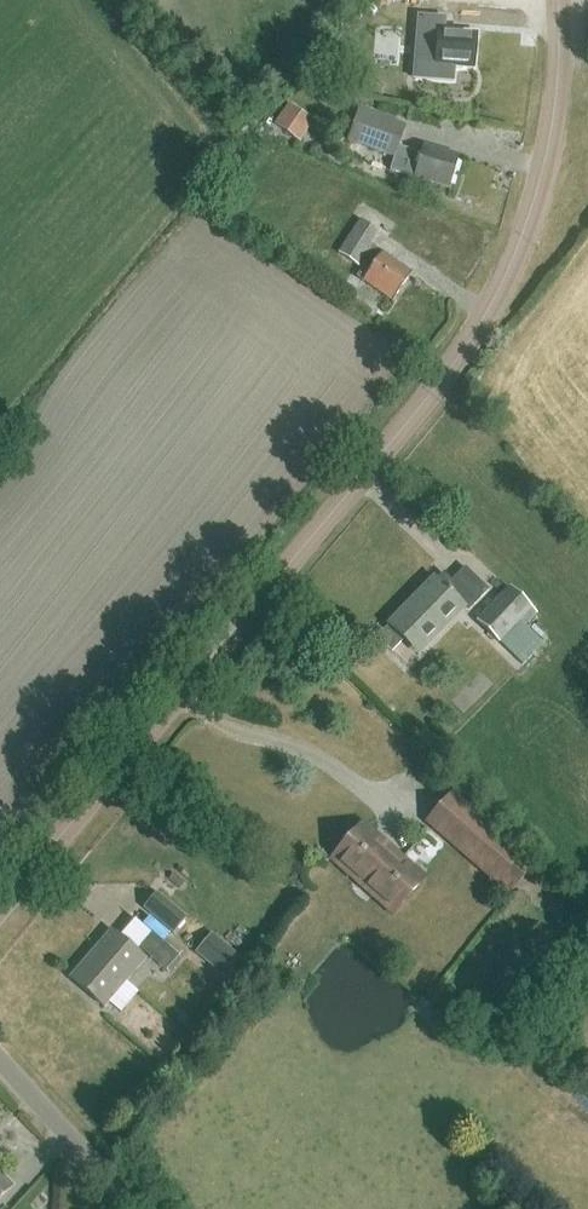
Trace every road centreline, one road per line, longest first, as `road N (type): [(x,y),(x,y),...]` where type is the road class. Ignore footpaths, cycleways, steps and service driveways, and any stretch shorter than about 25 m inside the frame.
road 1 (tertiary): [(0,907),(412,418),(469,338),(534,200),(557,78),(558,0)]
road 2 (unclassified): [(133,1208),(0,1061)]

